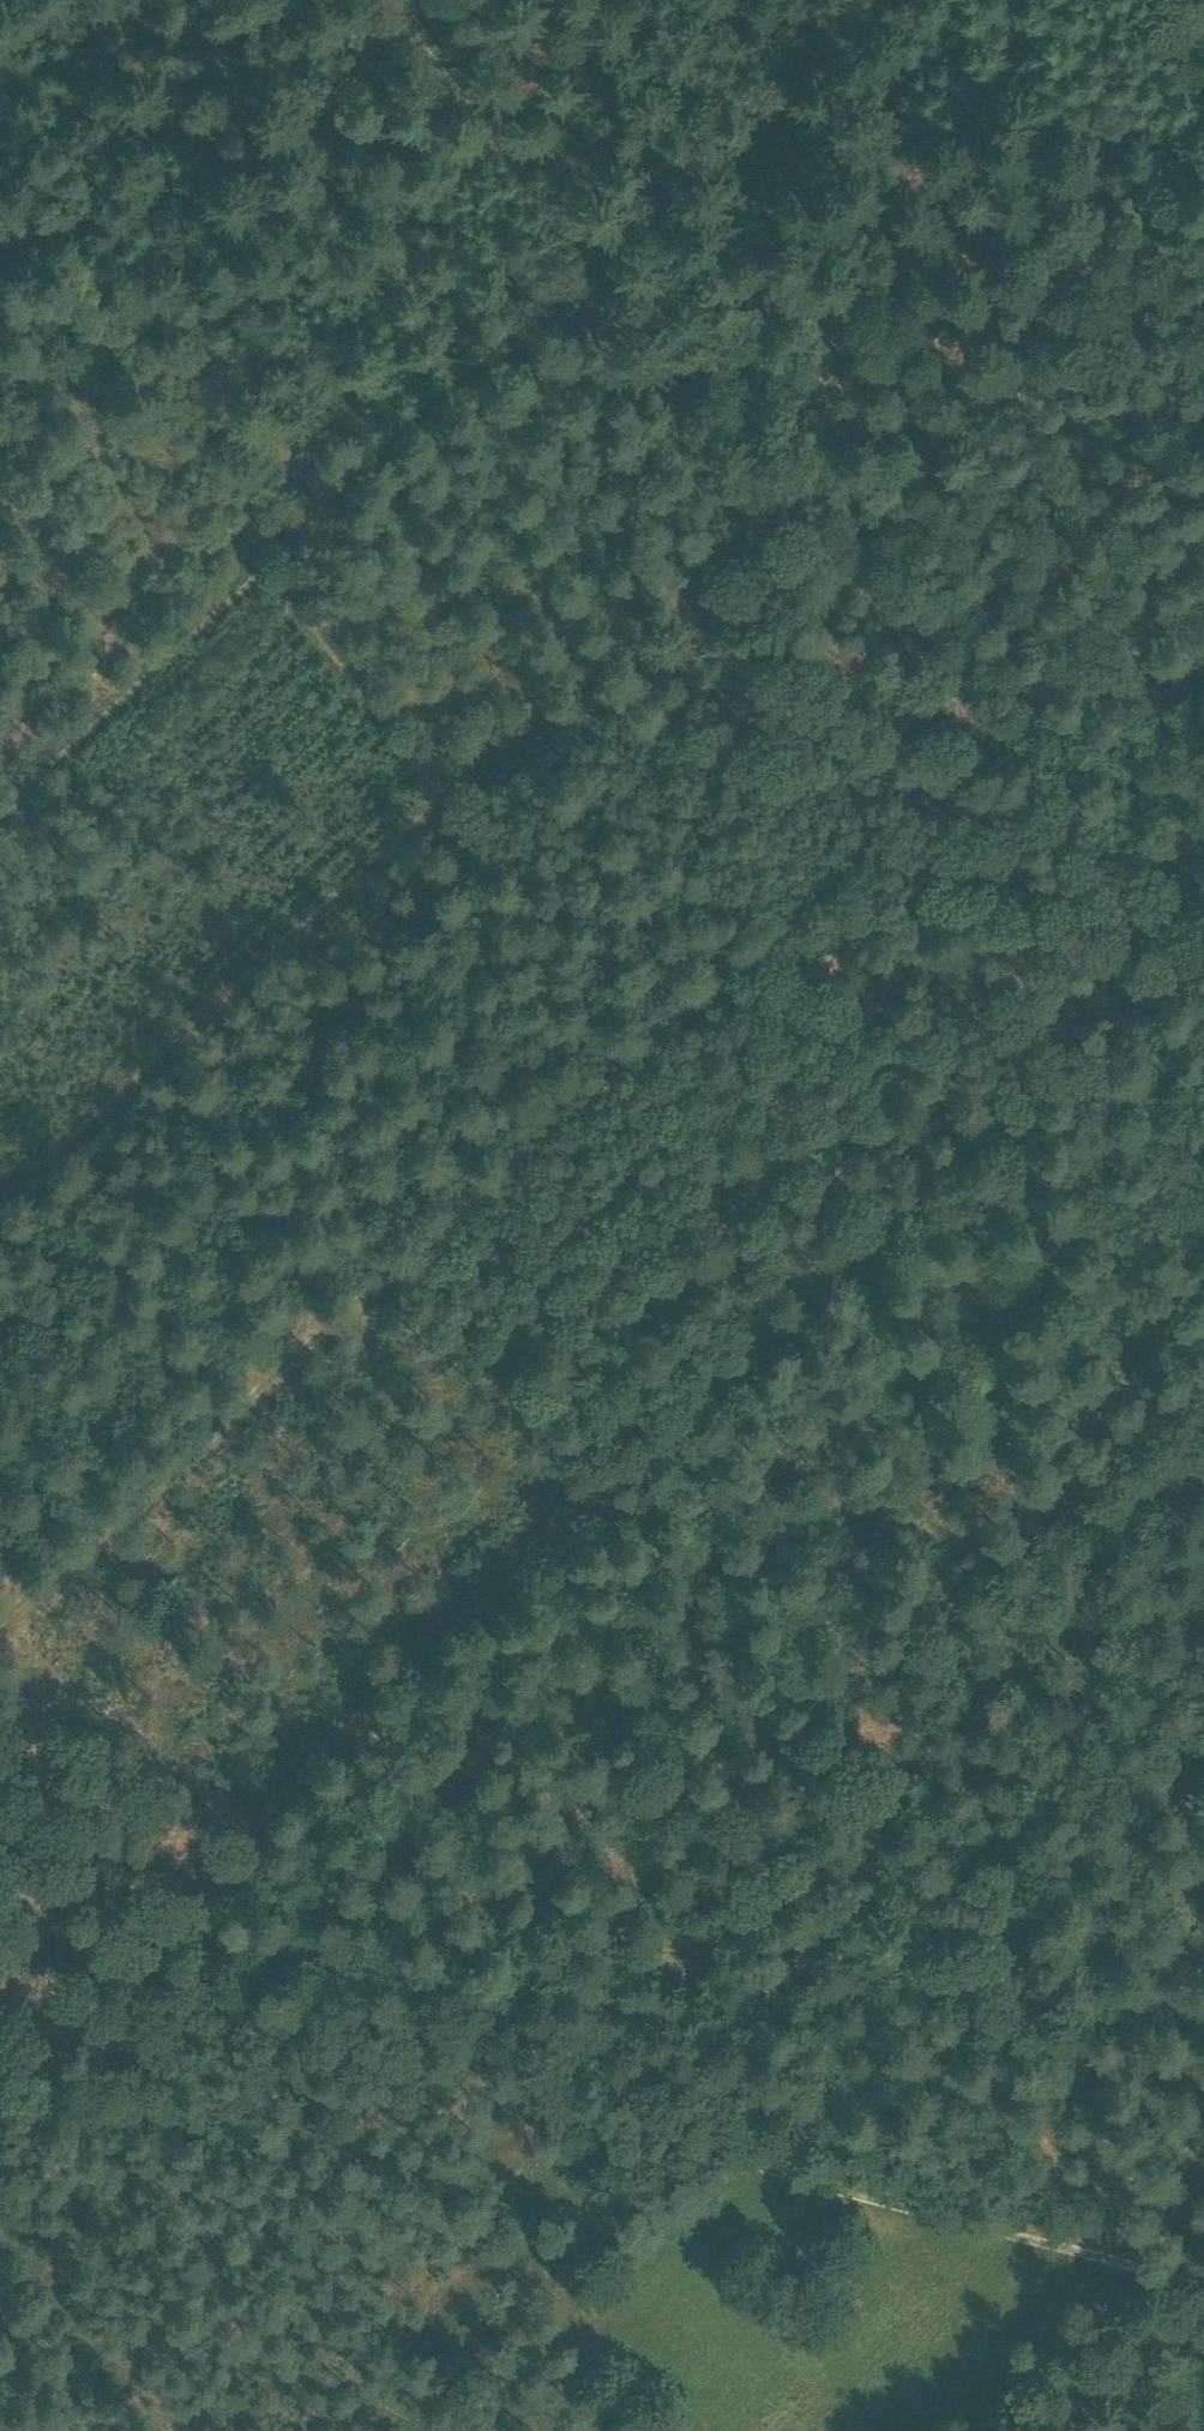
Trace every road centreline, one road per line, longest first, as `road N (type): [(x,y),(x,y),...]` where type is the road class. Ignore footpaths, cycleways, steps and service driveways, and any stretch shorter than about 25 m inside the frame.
road 1 (track): [(1203,561),(0,1631)]
road 2 (track): [(1203,942),(334,1734),(260,1811),(204,1896),(166,1963),(133,2056)]
road 3 (track): [(0,2094),(198,2039),(406,2018),(514,2019),(549,2038),(625,2112),(721,2160),(1132,2265),(1203,2294)]
road 4 (track): [(395,0),(607,272),(814,494),(1203,971)]
road 5 (track): [(814,494),(0,1235)]
road 6 (track): [(1203,1390),(522,2023)]
road 7 (track): [(607,272),(0,826)]
road 8 (track): [(433,0),(0,394)]

